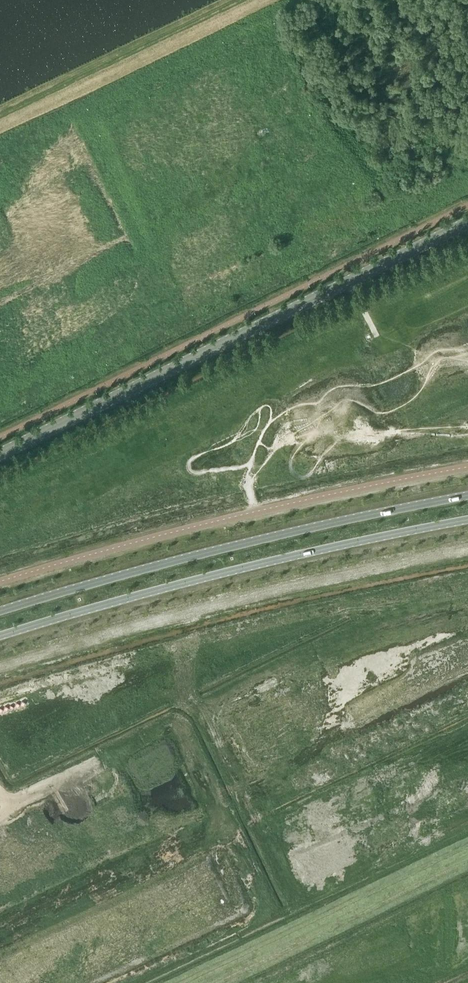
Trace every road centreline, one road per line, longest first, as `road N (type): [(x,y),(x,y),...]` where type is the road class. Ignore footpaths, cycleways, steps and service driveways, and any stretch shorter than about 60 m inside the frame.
road 1 (tertiary): [(0,454),(467,223)]
road 2 (secondary): [(0,637),(288,560),(467,521)]
road 3 (secondary): [(467,498),(192,557),(0,611)]
road 4 (track): [(0,115),(239,0)]

